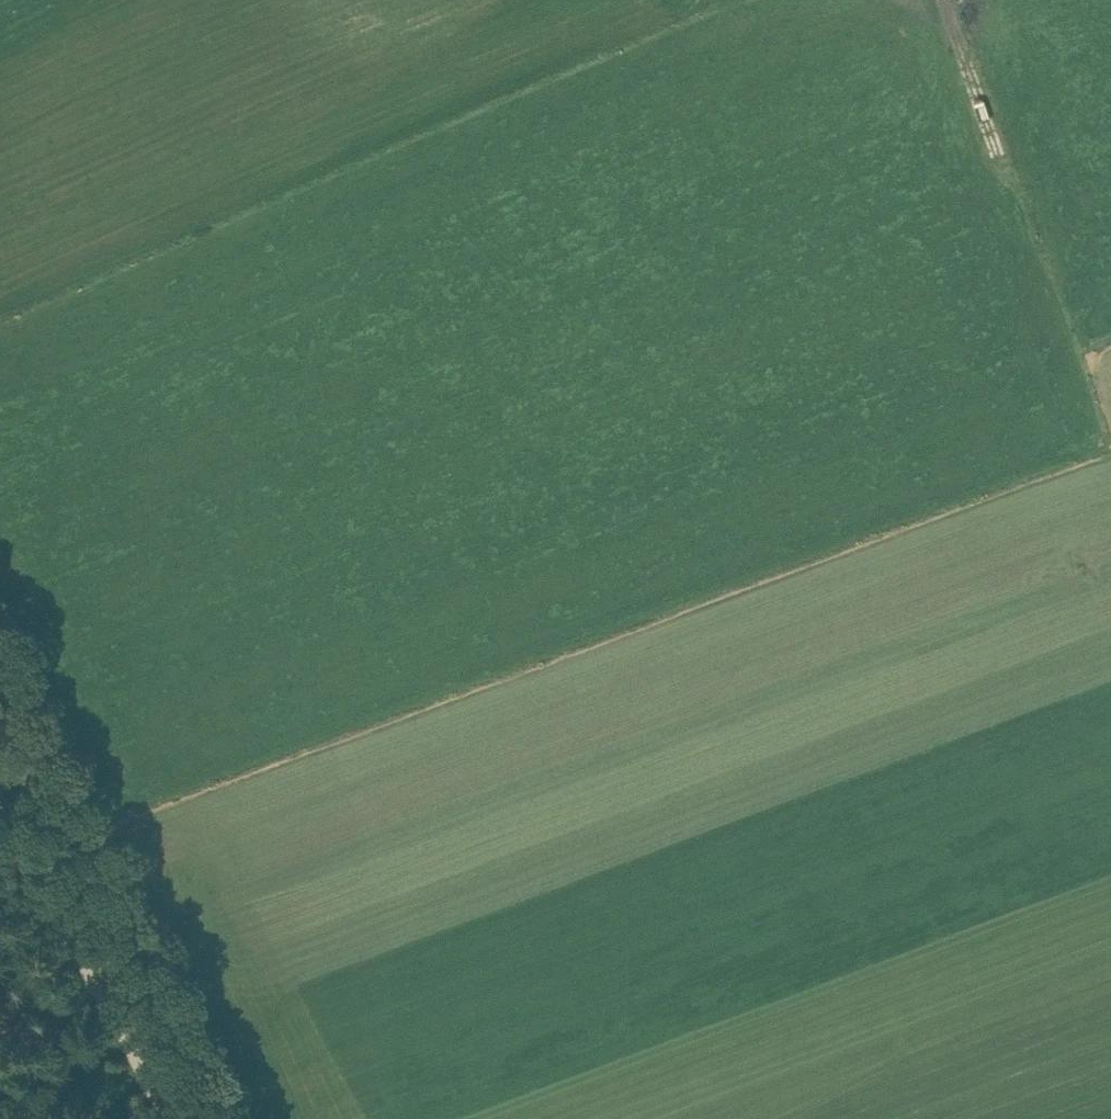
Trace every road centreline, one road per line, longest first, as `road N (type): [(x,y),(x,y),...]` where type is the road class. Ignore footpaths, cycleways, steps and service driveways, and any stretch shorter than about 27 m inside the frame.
road 1 (track): [(163,1118),(0,820)]

